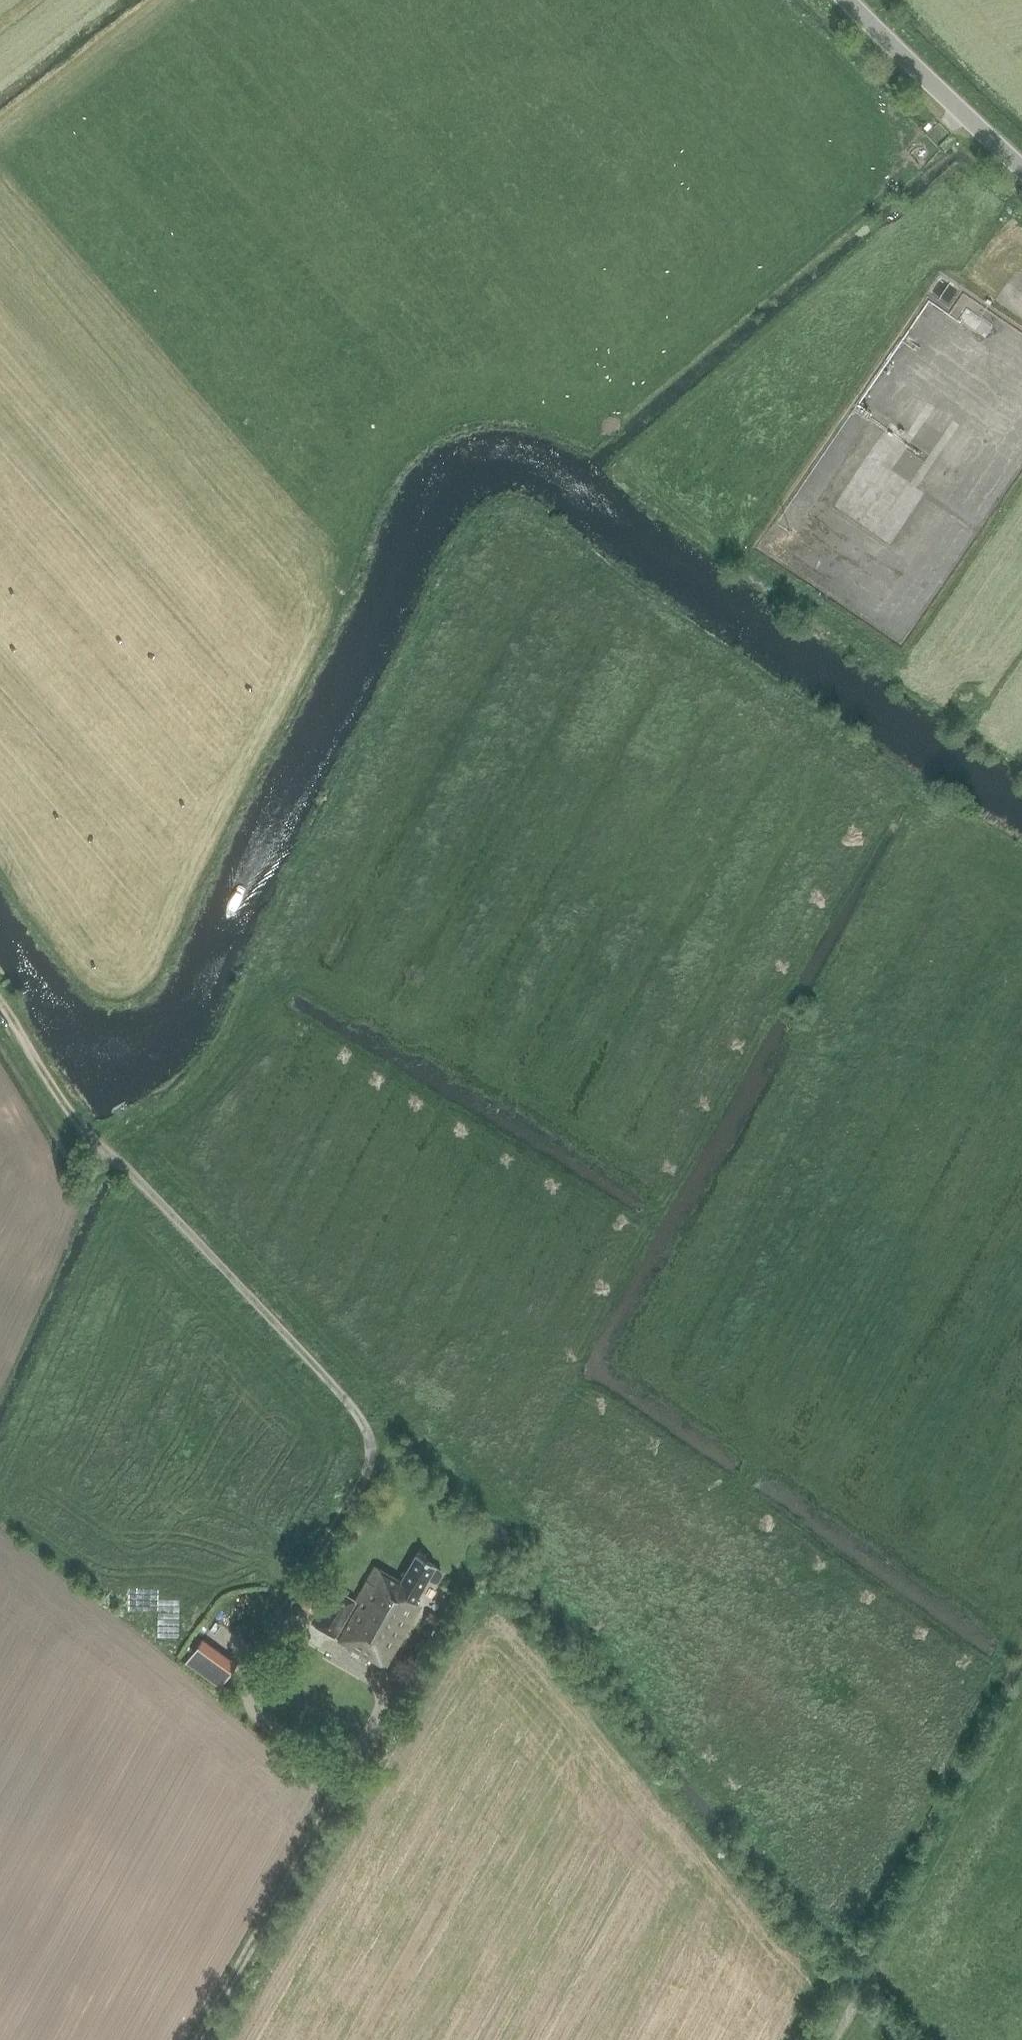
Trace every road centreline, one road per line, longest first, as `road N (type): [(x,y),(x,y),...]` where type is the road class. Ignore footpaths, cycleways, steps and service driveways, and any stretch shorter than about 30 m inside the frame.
road 1 (track): [(201,2039),(327,1802),(322,1780),(286,1740),(249,1714),(249,1696),(371,1481),(366,1431),(70,1115),(0,1007)]
road 2 (tertiary): [(1021,170),(845,0)]

